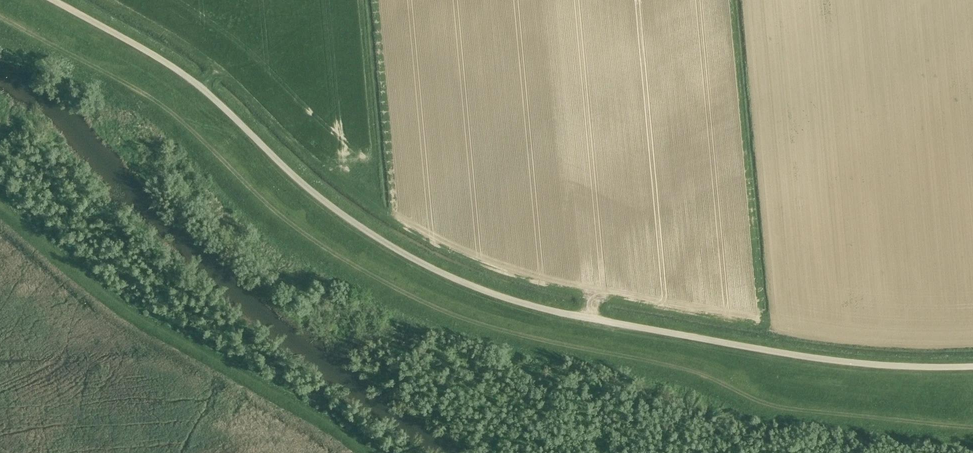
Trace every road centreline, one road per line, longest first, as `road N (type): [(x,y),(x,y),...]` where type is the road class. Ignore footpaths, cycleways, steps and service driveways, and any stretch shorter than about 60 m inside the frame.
road 1 (track): [(972,427),(790,406),(702,372),(511,334),(419,301),(309,237),(213,139),(0,15)]
road 2 (unclassified): [(53,0),(201,89),(357,225),(408,257),(499,295),(598,321),(810,356),(972,366)]

